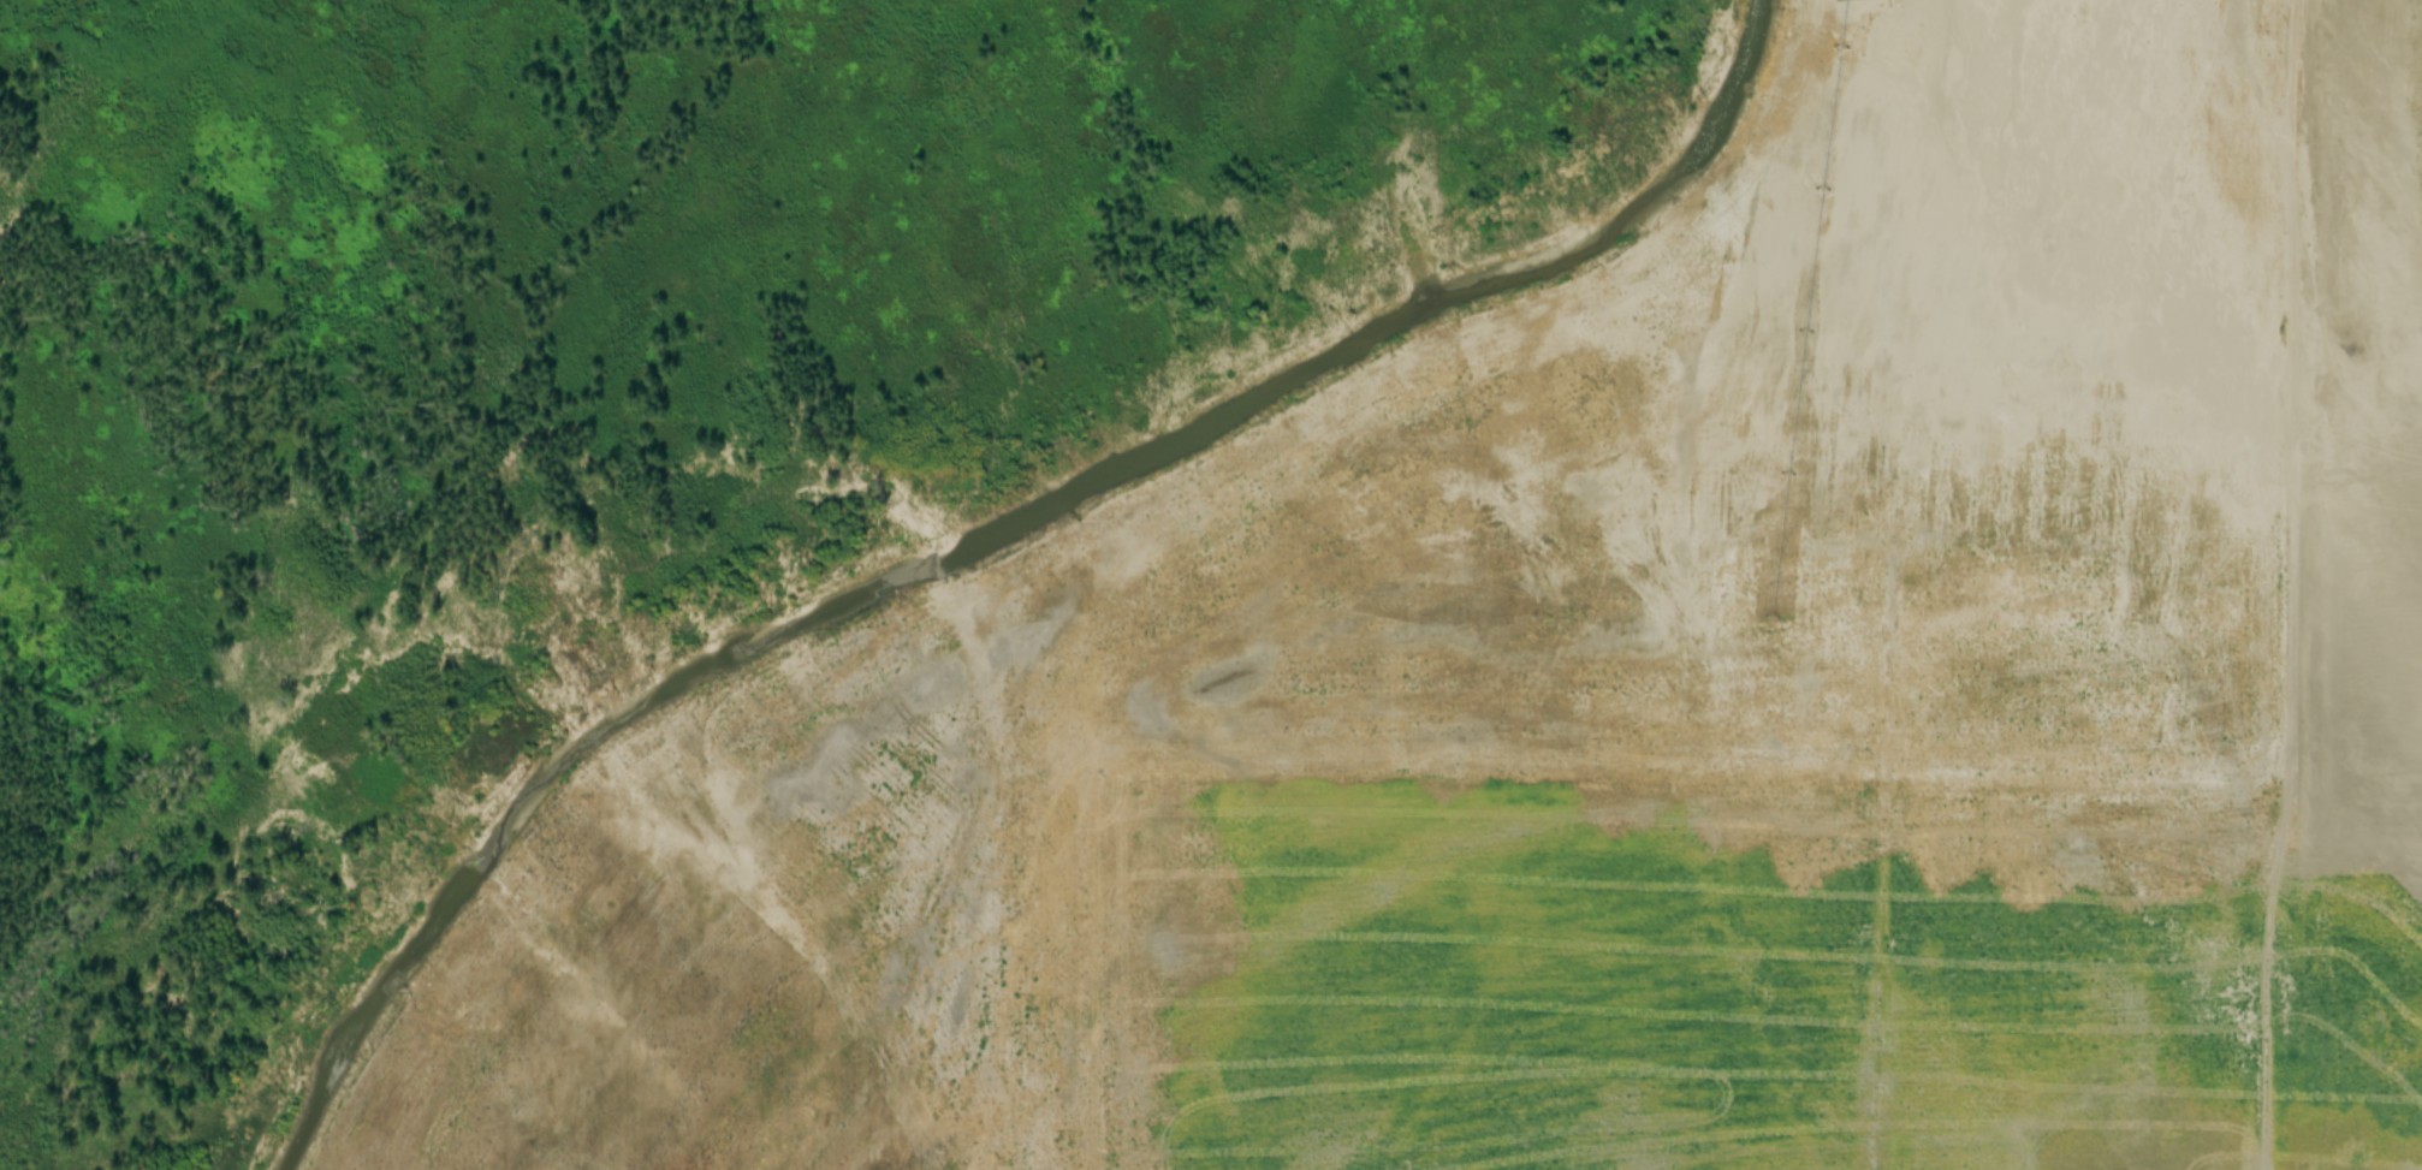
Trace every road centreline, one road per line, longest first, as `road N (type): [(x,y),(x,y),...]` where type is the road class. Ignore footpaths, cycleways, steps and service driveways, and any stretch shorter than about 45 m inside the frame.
road 1 (residential): [(2285,909),(2301,0)]

